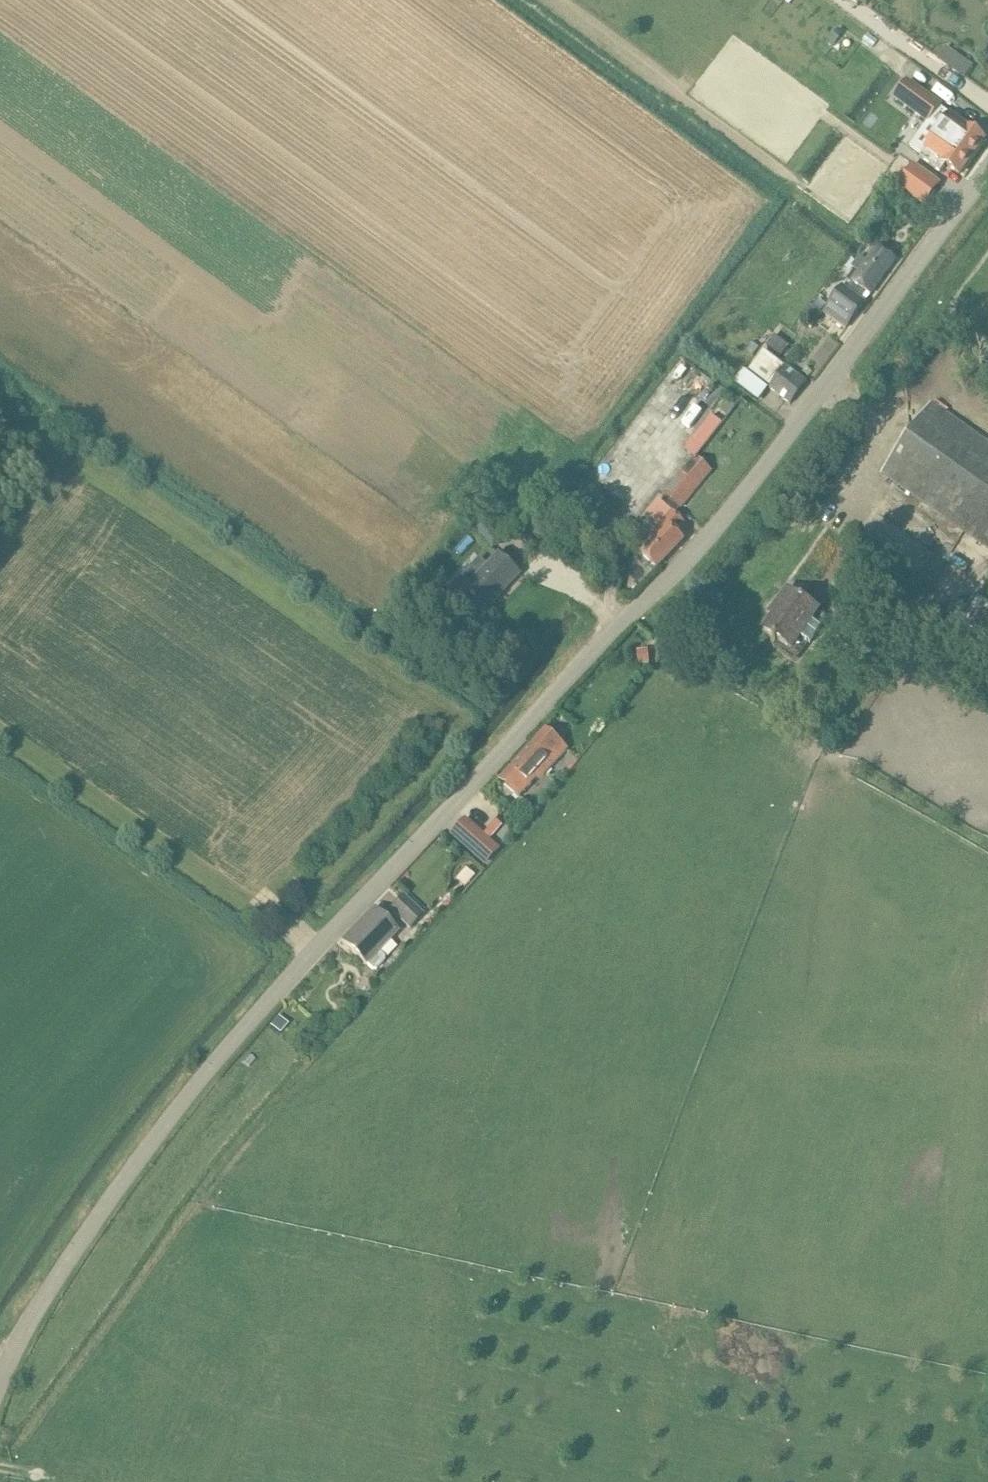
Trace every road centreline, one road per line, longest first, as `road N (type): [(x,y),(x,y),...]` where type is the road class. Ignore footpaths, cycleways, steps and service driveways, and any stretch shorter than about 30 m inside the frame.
road 1 (unclassified): [(0,1395),(16,1344),(76,1247),(359,898),(734,512),(987,174)]

